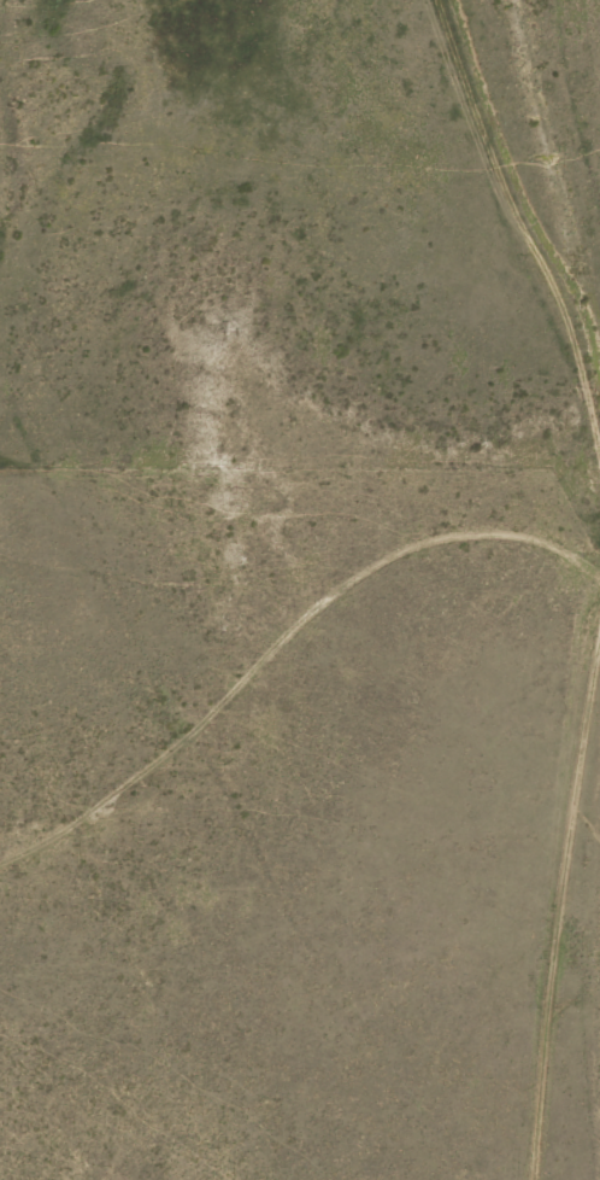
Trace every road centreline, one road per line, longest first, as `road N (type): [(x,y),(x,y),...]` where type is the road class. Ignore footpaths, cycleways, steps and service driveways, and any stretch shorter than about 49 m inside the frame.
road 1 (residential): [(541,1179),(513,819),(541,597),(541,399),(513,216),(437,75),(423,0)]
road 2 (residential): [(0,853),(133,759),(257,629),(314,582),(376,553),(465,548),(541,597)]

